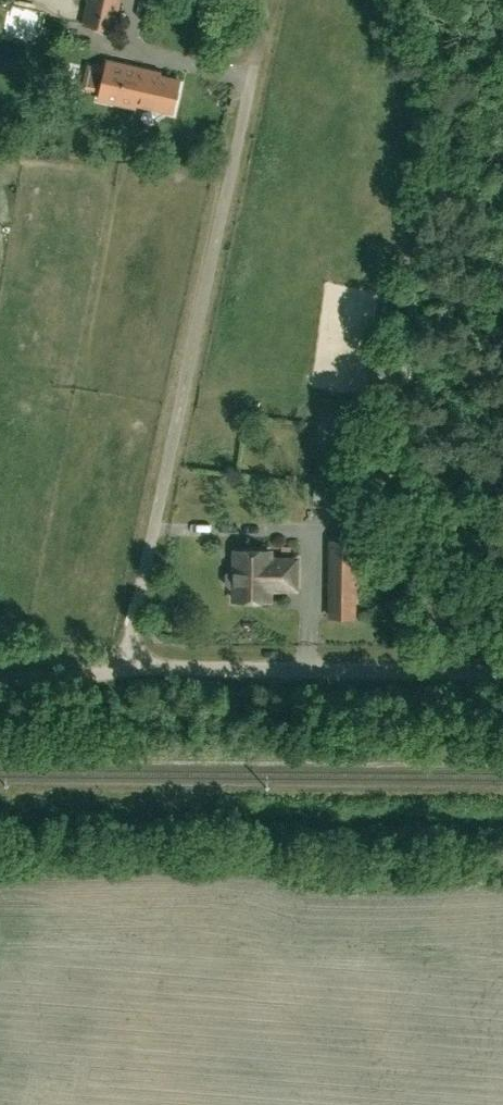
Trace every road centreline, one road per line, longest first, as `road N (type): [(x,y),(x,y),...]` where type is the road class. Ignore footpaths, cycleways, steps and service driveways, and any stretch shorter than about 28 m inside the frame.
road 1 (unclassified): [(502,672),(128,667),(269,1)]
road 2 (track): [(128,667),(93,677),(0,676)]

